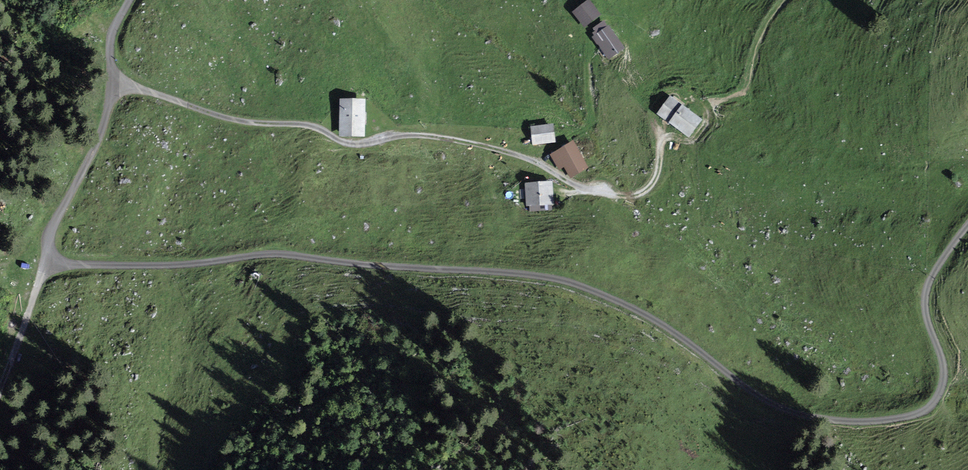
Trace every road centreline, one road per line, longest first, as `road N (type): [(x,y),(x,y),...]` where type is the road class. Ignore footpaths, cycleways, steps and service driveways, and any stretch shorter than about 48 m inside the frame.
road 1 (track): [(967,223),(924,289),(938,391),(925,411),(860,423),(778,407),(642,314),(541,276),(270,254),(60,265),(48,257),(45,237),(105,121),(112,31),(129,0)]
road 2 (track): [(111,85),(226,119),(308,125),(355,146),(402,136),(503,152),(611,197),(635,198),(652,184),(659,144),(671,138)]
road 3 (track): [(162,265),(162,416),(153,469)]
road 4 (track): [(0,390),(48,257)]

